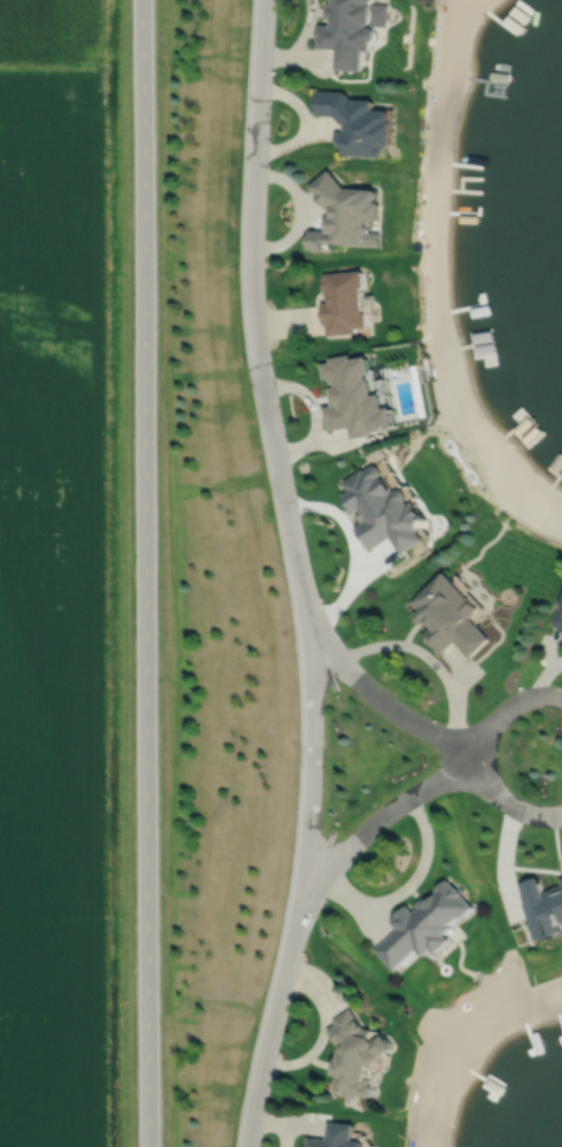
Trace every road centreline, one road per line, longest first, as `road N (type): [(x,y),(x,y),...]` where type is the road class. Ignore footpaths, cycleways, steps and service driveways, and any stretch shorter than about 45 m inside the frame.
road 1 (residential): [(263,0),(251,307),(308,620),(312,728),(299,913),(248,1146)]
road 2 (residential): [(141,0),(146,1146)]
road 3 (residential): [(484,753),(370,826),(299,913)]
road 4 (residential): [(308,620),(389,707),(484,753)]
road 5 (residential): [(561,811),(512,805),(488,778),(484,753),(502,709),(523,696),(561,696)]

